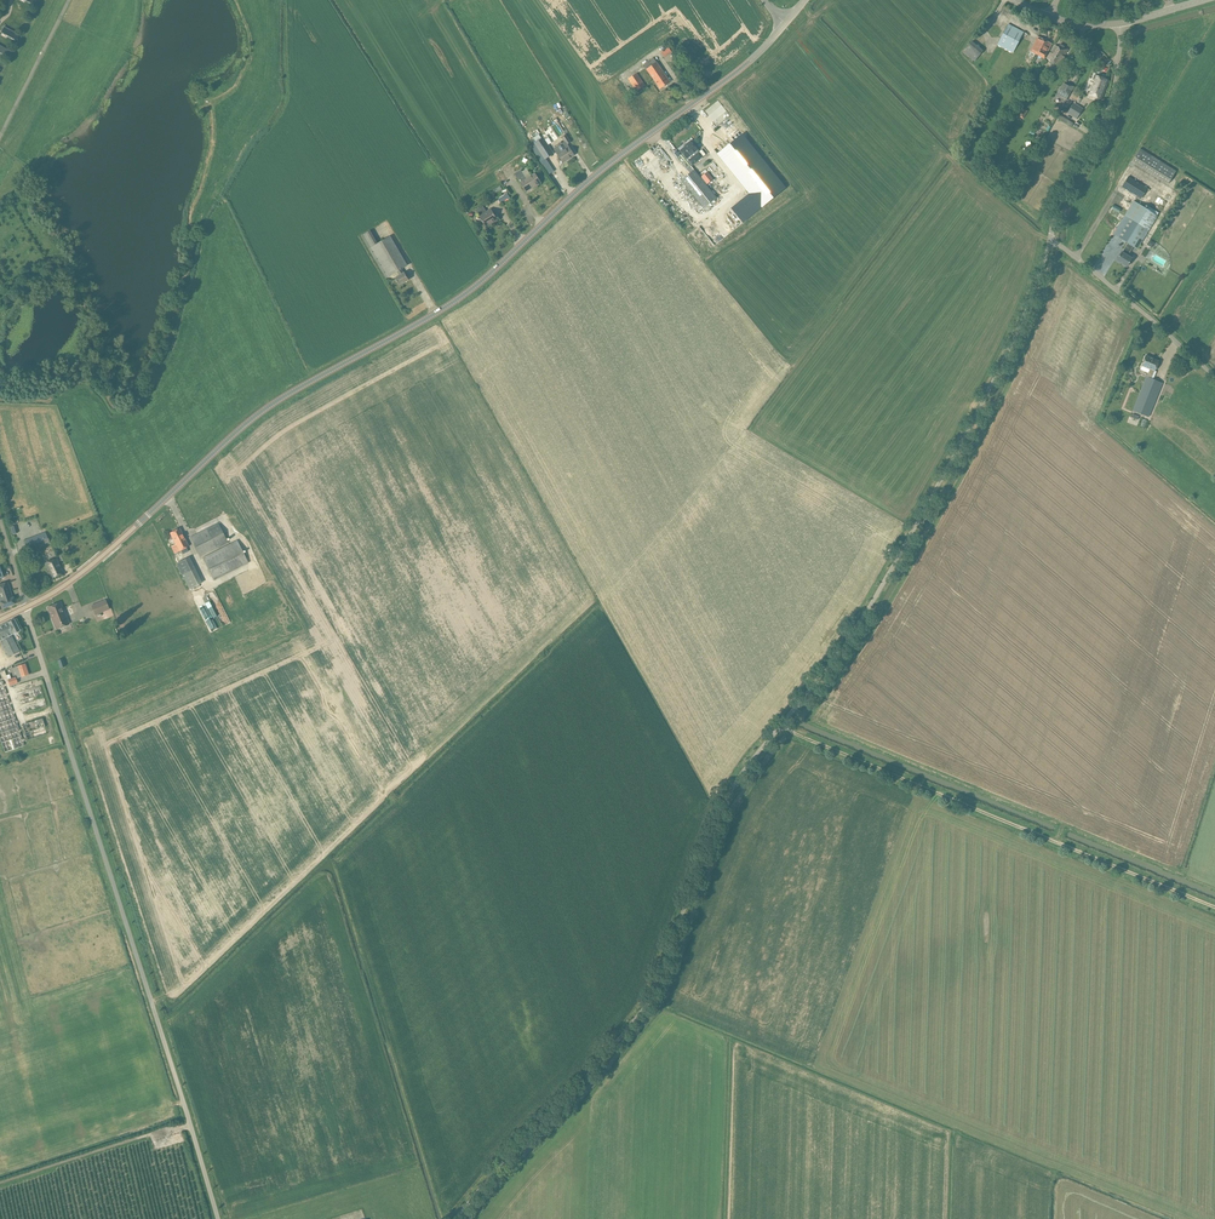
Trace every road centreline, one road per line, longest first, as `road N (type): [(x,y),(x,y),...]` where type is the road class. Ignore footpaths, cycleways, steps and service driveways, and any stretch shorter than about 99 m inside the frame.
road 1 (unclassified): [(460,1218),(644,1011),(733,789),(837,660),(913,532),(1019,332),(1050,239)]
road 2 (secondary): [(25,607),(97,561),(263,410),(485,281),(580,188),(735,74),(786,23)]
road 3 (unclassified): [(215,1218),(25,607)]
road 4 (track): [(782,725),(1214,908)]
road 5 (unclassified): [(1050,239),(1115,92),(1121,24)]
road 6 (unclassified): [(1214,372),(1050,239)]

